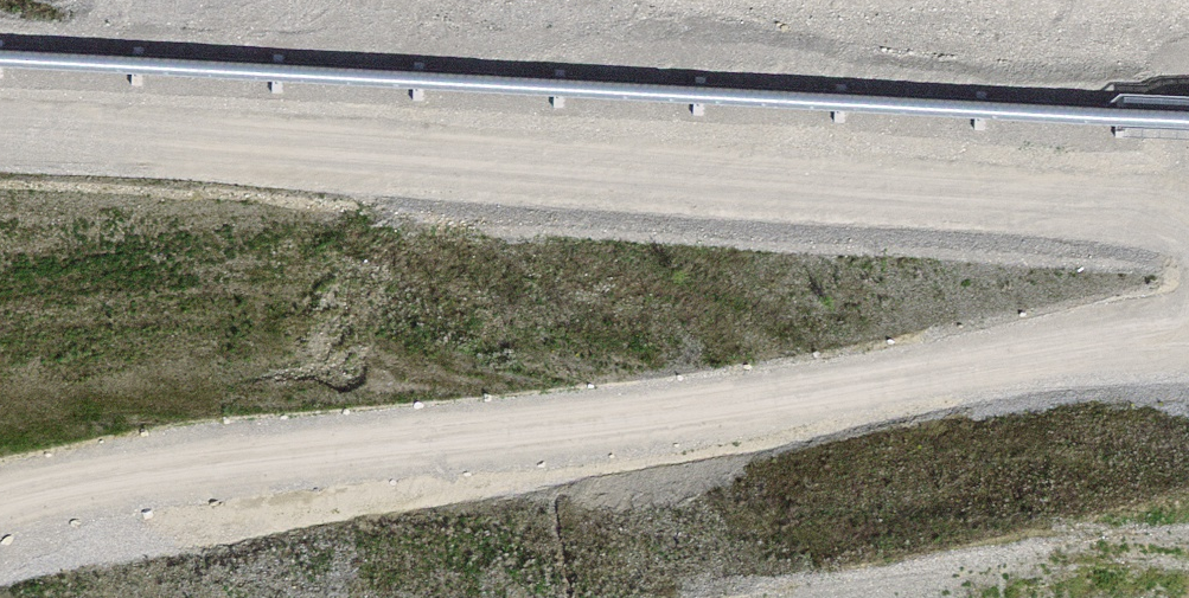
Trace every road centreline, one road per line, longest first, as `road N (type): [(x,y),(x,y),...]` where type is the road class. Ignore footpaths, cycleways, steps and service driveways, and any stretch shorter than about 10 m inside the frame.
road 1 (track): [(0,534),(435,502),(793,465),(1188,293)]
road 2 (track): [(0,156),(438,187),(982,155),(1188,222)]

